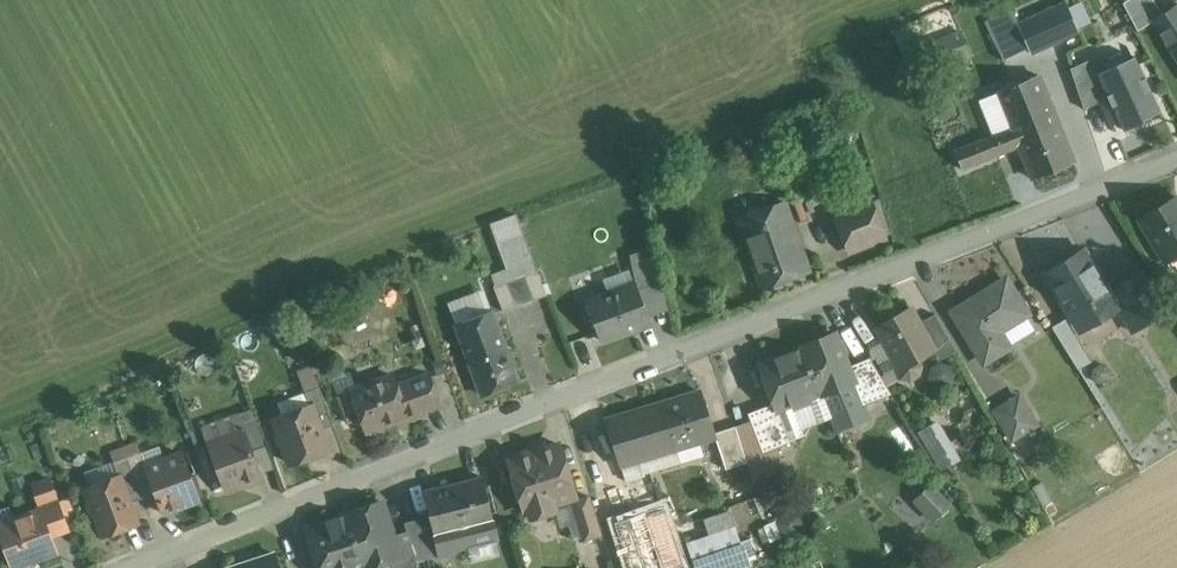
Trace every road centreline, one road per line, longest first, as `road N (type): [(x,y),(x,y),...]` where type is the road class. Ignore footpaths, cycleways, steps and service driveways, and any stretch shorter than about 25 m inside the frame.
road 1 (residential): [(1176,159),(124,567)]

